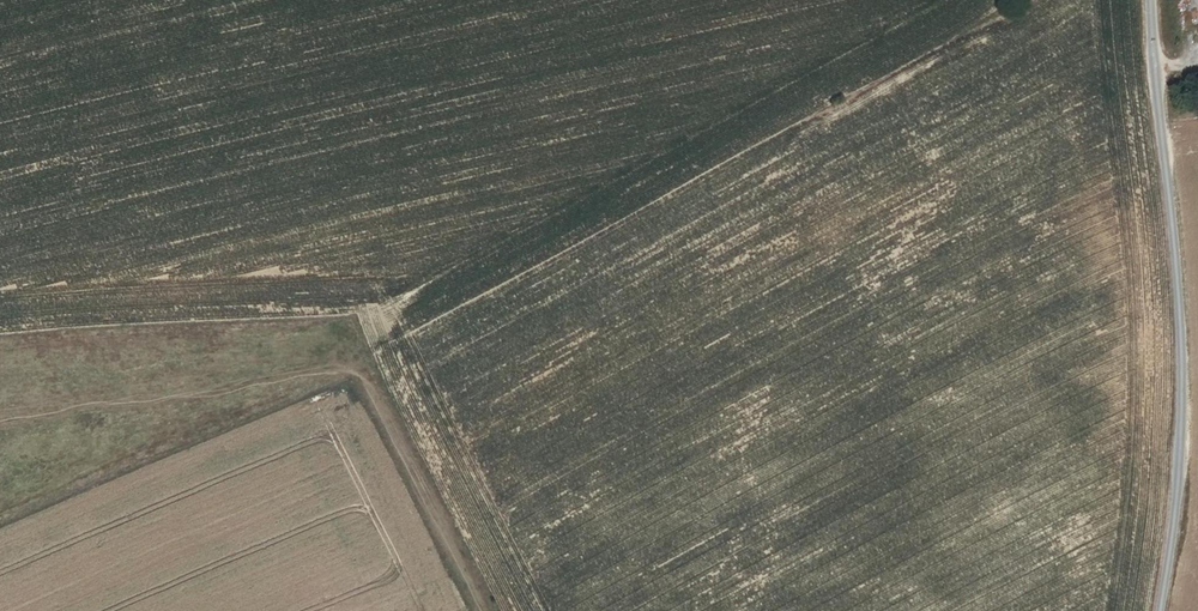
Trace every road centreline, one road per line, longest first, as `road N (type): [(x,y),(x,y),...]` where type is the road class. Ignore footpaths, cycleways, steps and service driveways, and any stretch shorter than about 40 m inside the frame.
road 1 (unclassified): [(1151,0),(1180,342),(1178,483),(1160,610)]

